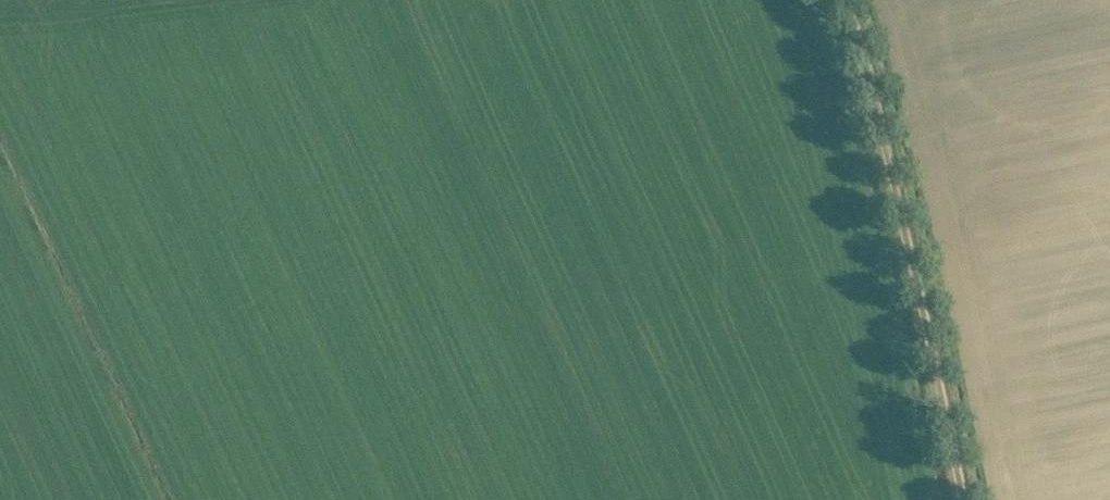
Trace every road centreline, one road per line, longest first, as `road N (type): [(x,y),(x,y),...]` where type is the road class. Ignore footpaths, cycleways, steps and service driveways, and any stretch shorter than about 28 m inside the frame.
road 1 (track): [(964,499),(859,34),(844,0)]

